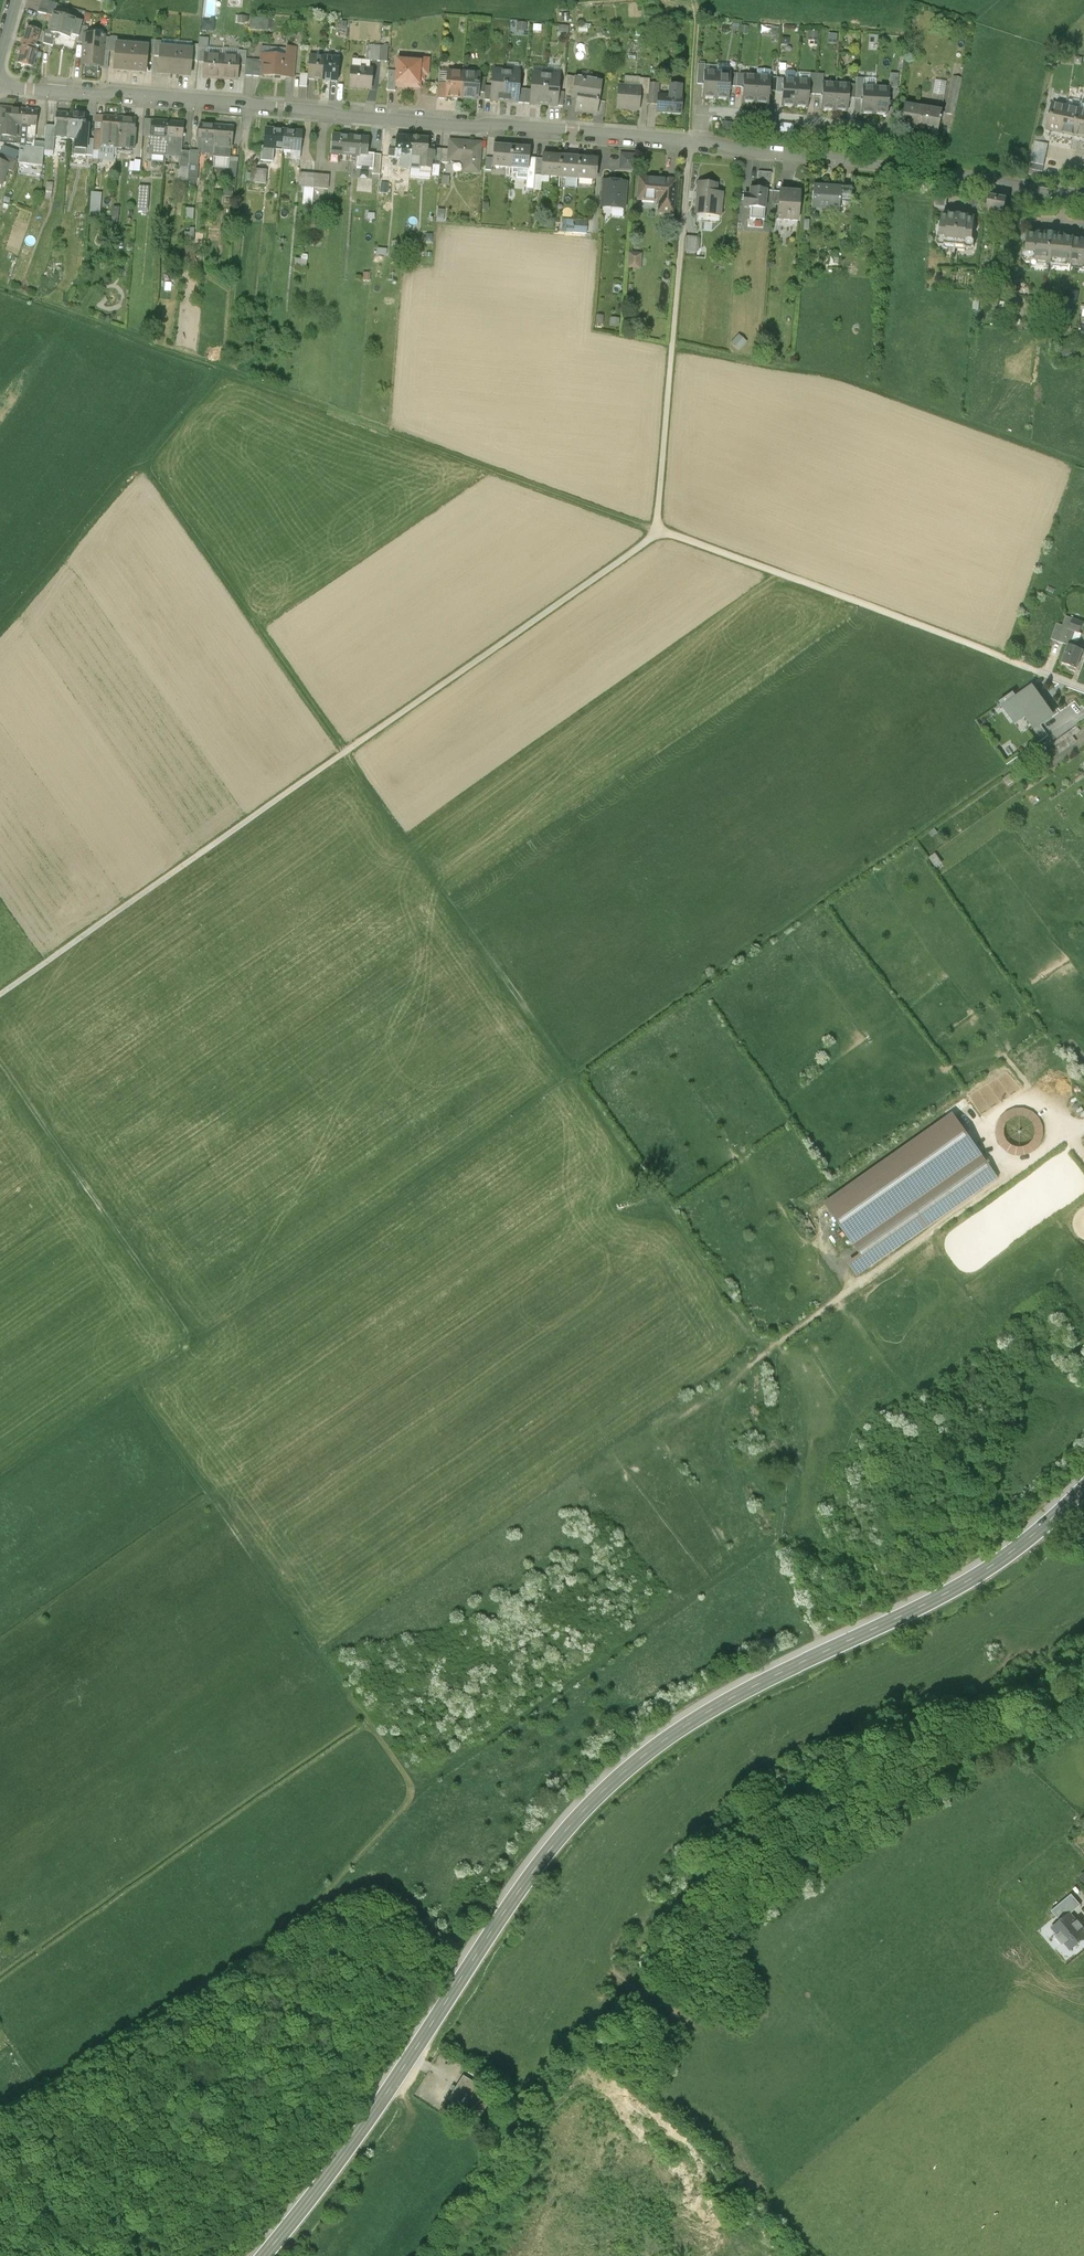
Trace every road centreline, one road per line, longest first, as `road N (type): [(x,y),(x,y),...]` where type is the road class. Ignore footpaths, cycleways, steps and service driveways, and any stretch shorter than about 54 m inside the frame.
road 1 (track): [(694,142),(659,532),(0,996)]
road 2 (secondary): [(1083,1489),(1039,1531),(932,1604),(738,1693),(611,1782),(540,1860),(363,2127),(263,2255)]
road 3 (track): [(831,1650),(777,1543),(783,1456),(767,1348),(345,755)]
road 4 (track): [(221,368),(1048,677)]
road 5 (track): [(1083,715),(513,1118)]
road 6 (residential): [(0,86),(694,142)]
road 7 (track): [(777,1543),(414,1793),(290,1936)]
road 8 (track): [(0,1063),(186,1332),(184,1352),(0,1476)]
road 9 (track): [(762,2215),(765,2196),(1083,1933)]
road 10 (track): [(672,347),(905,400),(1083,467)]
road 11 (residential): [(694,142),(879,161),(1083,199)]
road 12 (track): [(414,1793),(209,1497)]
road 13 (track): [(767,1348),(1032,1165)]
road 14 (track): [(249,106),(221,368)]
road 15 (track): [(0,288),(221,368)]
road 16 (residential): [(694,142),(709,113),(887,128)]
road 17 (track): [(518,2255),(607,2167)]

